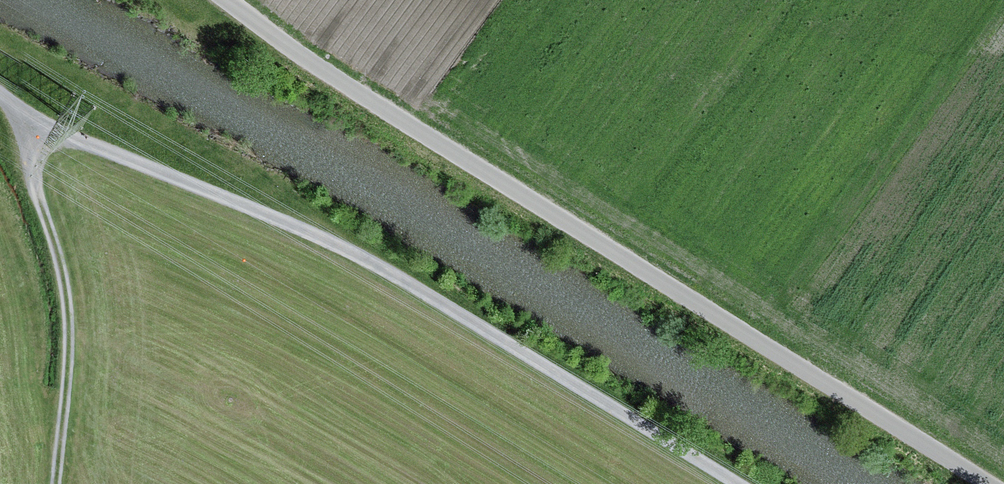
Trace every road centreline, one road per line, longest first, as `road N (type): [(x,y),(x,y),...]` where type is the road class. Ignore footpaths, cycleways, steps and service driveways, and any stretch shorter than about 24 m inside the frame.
road 1 (track): [(989,483),(305,60),(225,0)]
road 2 (track): [(738,483),(433,298),(279,220),(29,117)]
road 3 (track): [(29,117),(35,178),(67,279),(56,483)]

